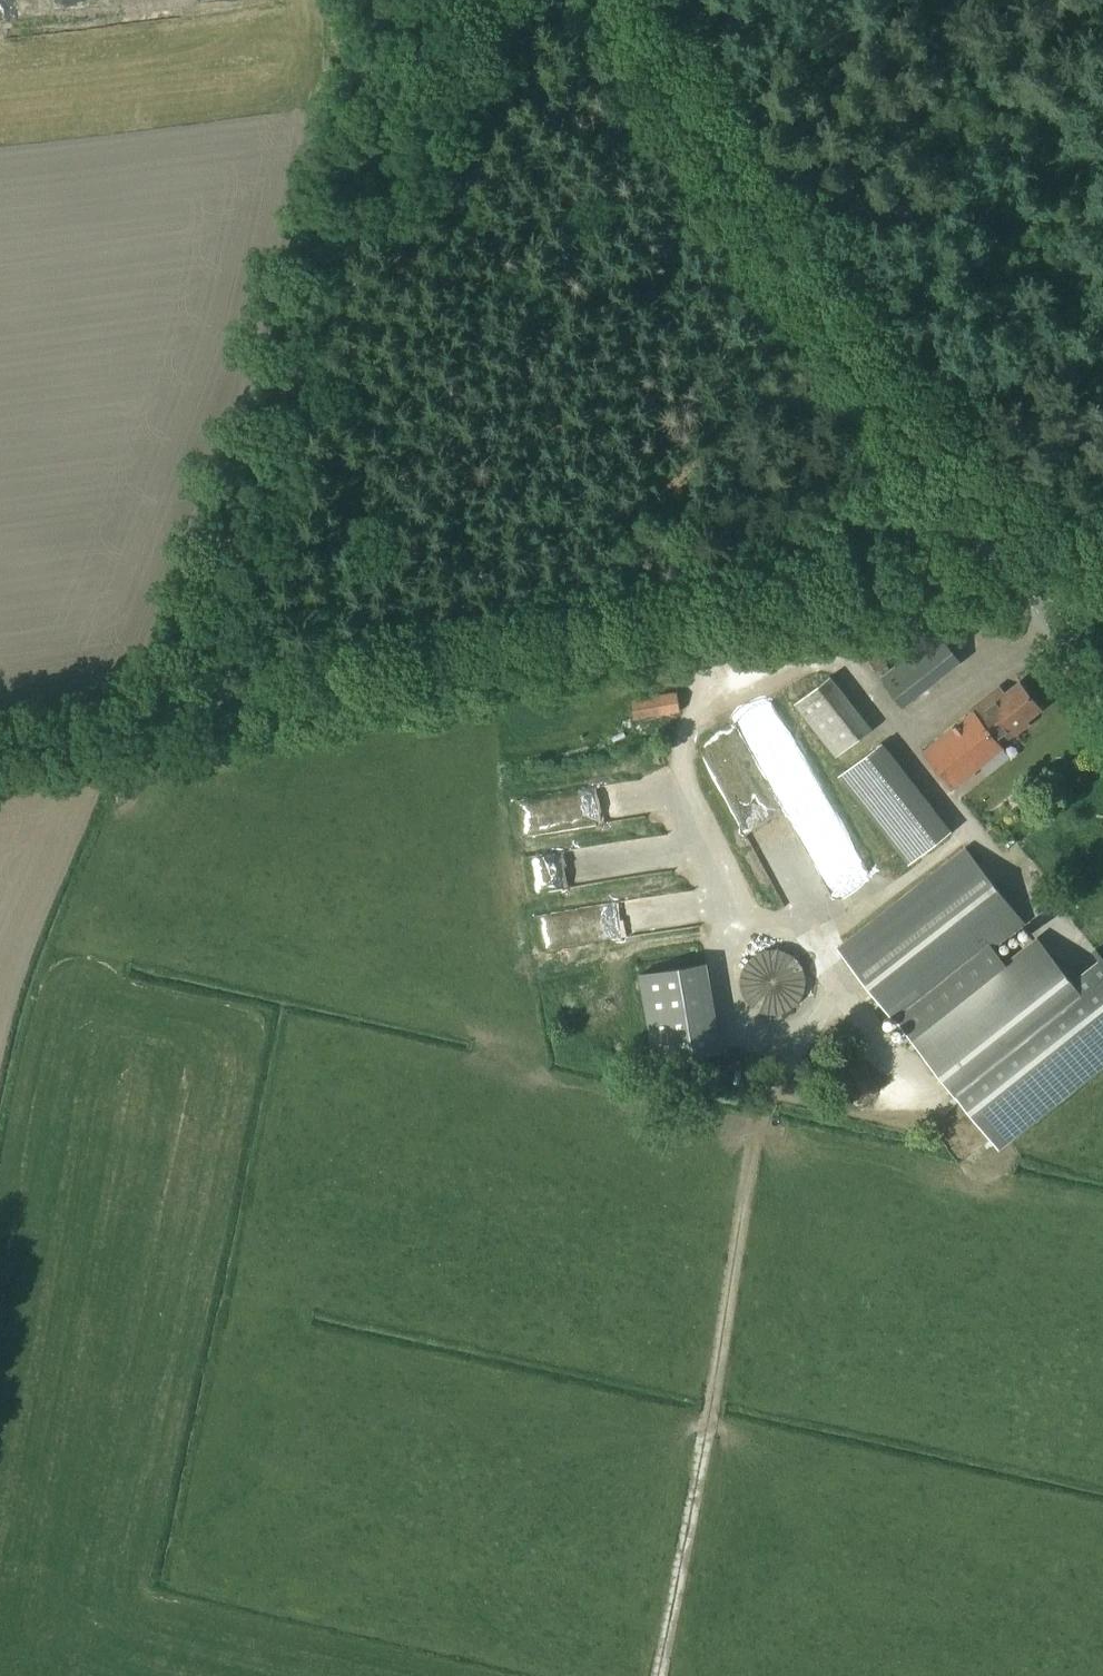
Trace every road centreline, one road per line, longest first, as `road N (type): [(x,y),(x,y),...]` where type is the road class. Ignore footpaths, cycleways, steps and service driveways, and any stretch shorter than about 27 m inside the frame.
road 1 (unclassified): [(0,743),(1014,562)]
road 2 (tertiary): [(1014,562),(725,151),(637,0)]
road 3 (tertiary): [(1102,680),(1014,562)]

